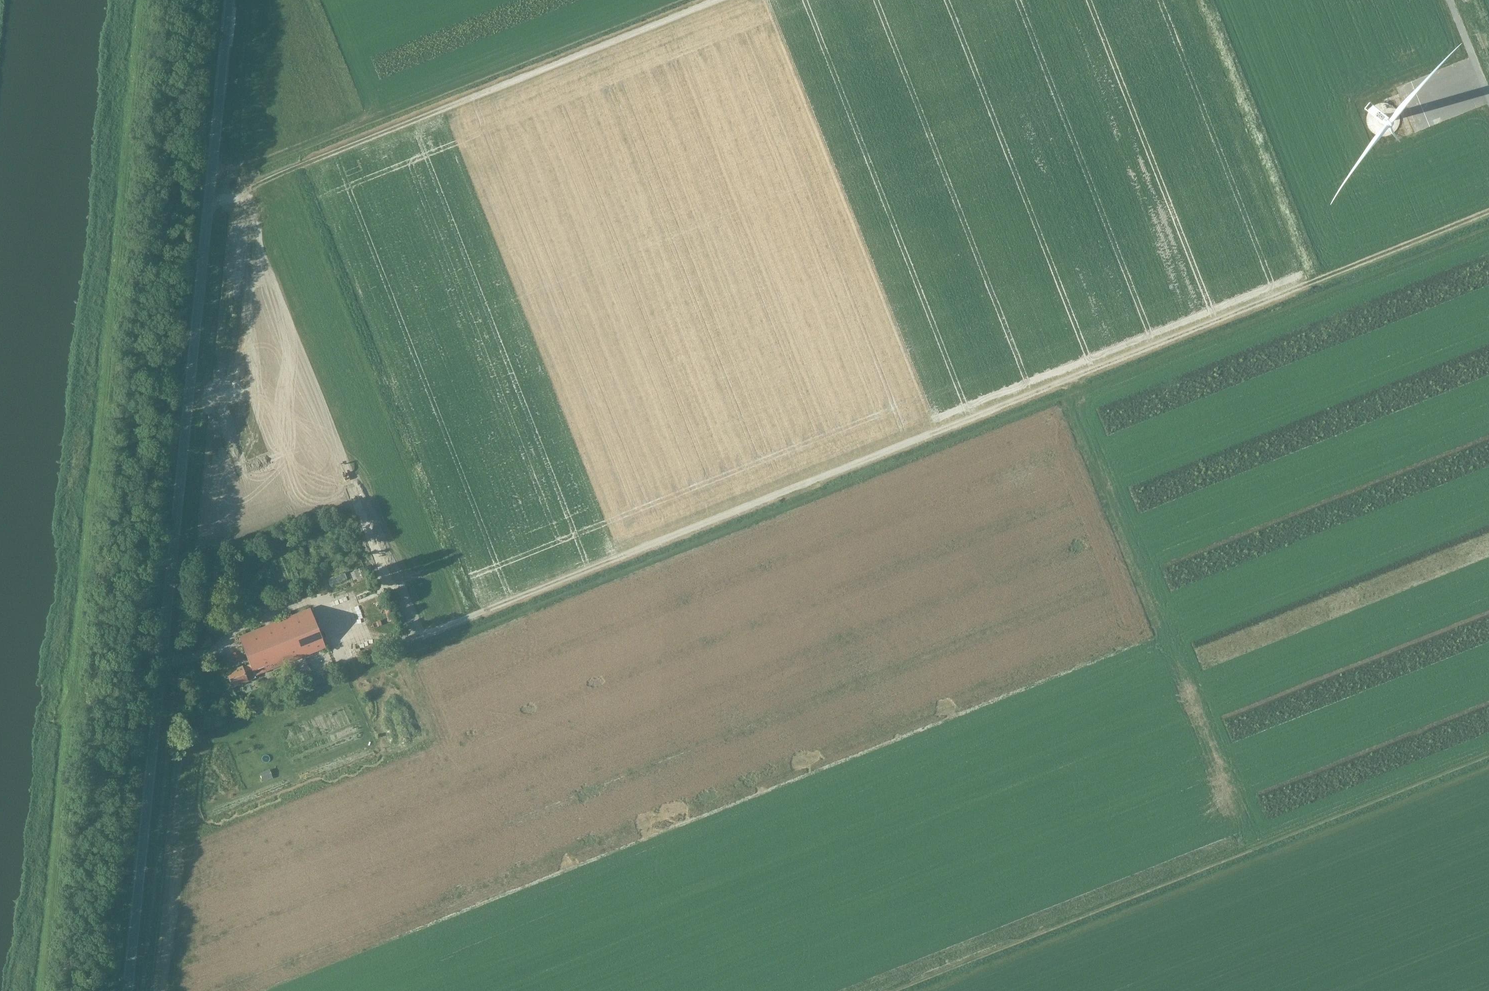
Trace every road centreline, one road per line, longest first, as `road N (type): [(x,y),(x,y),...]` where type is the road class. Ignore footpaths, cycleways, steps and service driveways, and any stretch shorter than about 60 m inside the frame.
road 1 (unclassified): [(128,990),(229,0)]

